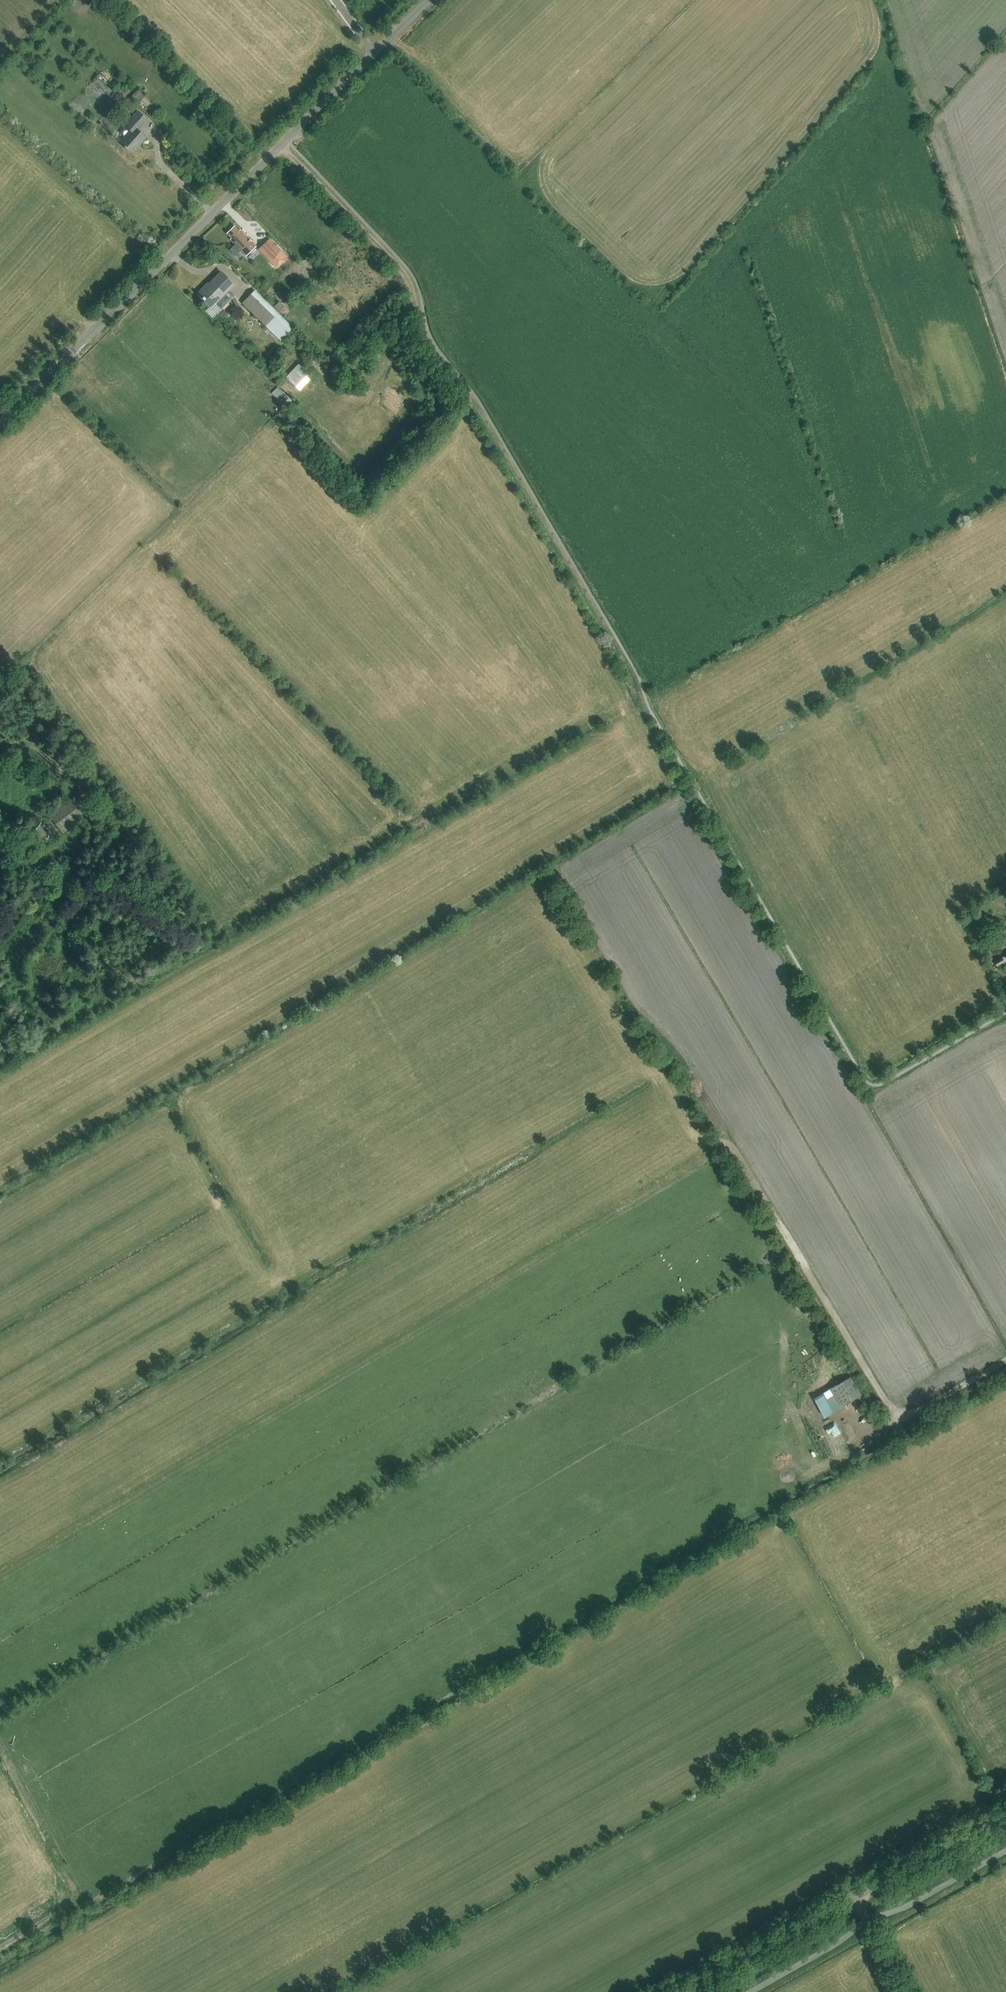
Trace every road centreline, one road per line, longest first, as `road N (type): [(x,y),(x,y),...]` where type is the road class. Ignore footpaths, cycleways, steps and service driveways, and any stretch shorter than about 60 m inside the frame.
road 1 (track): [(642,689),(470,397),(431,351),(408,278),(282,143)]
road 2 (unclassified): [(0,425),(429,0)]
road 3 (secondary): [(684,1991),(1005,1813)]
road 4 (track): [(1005,1357),(876,1432)]

